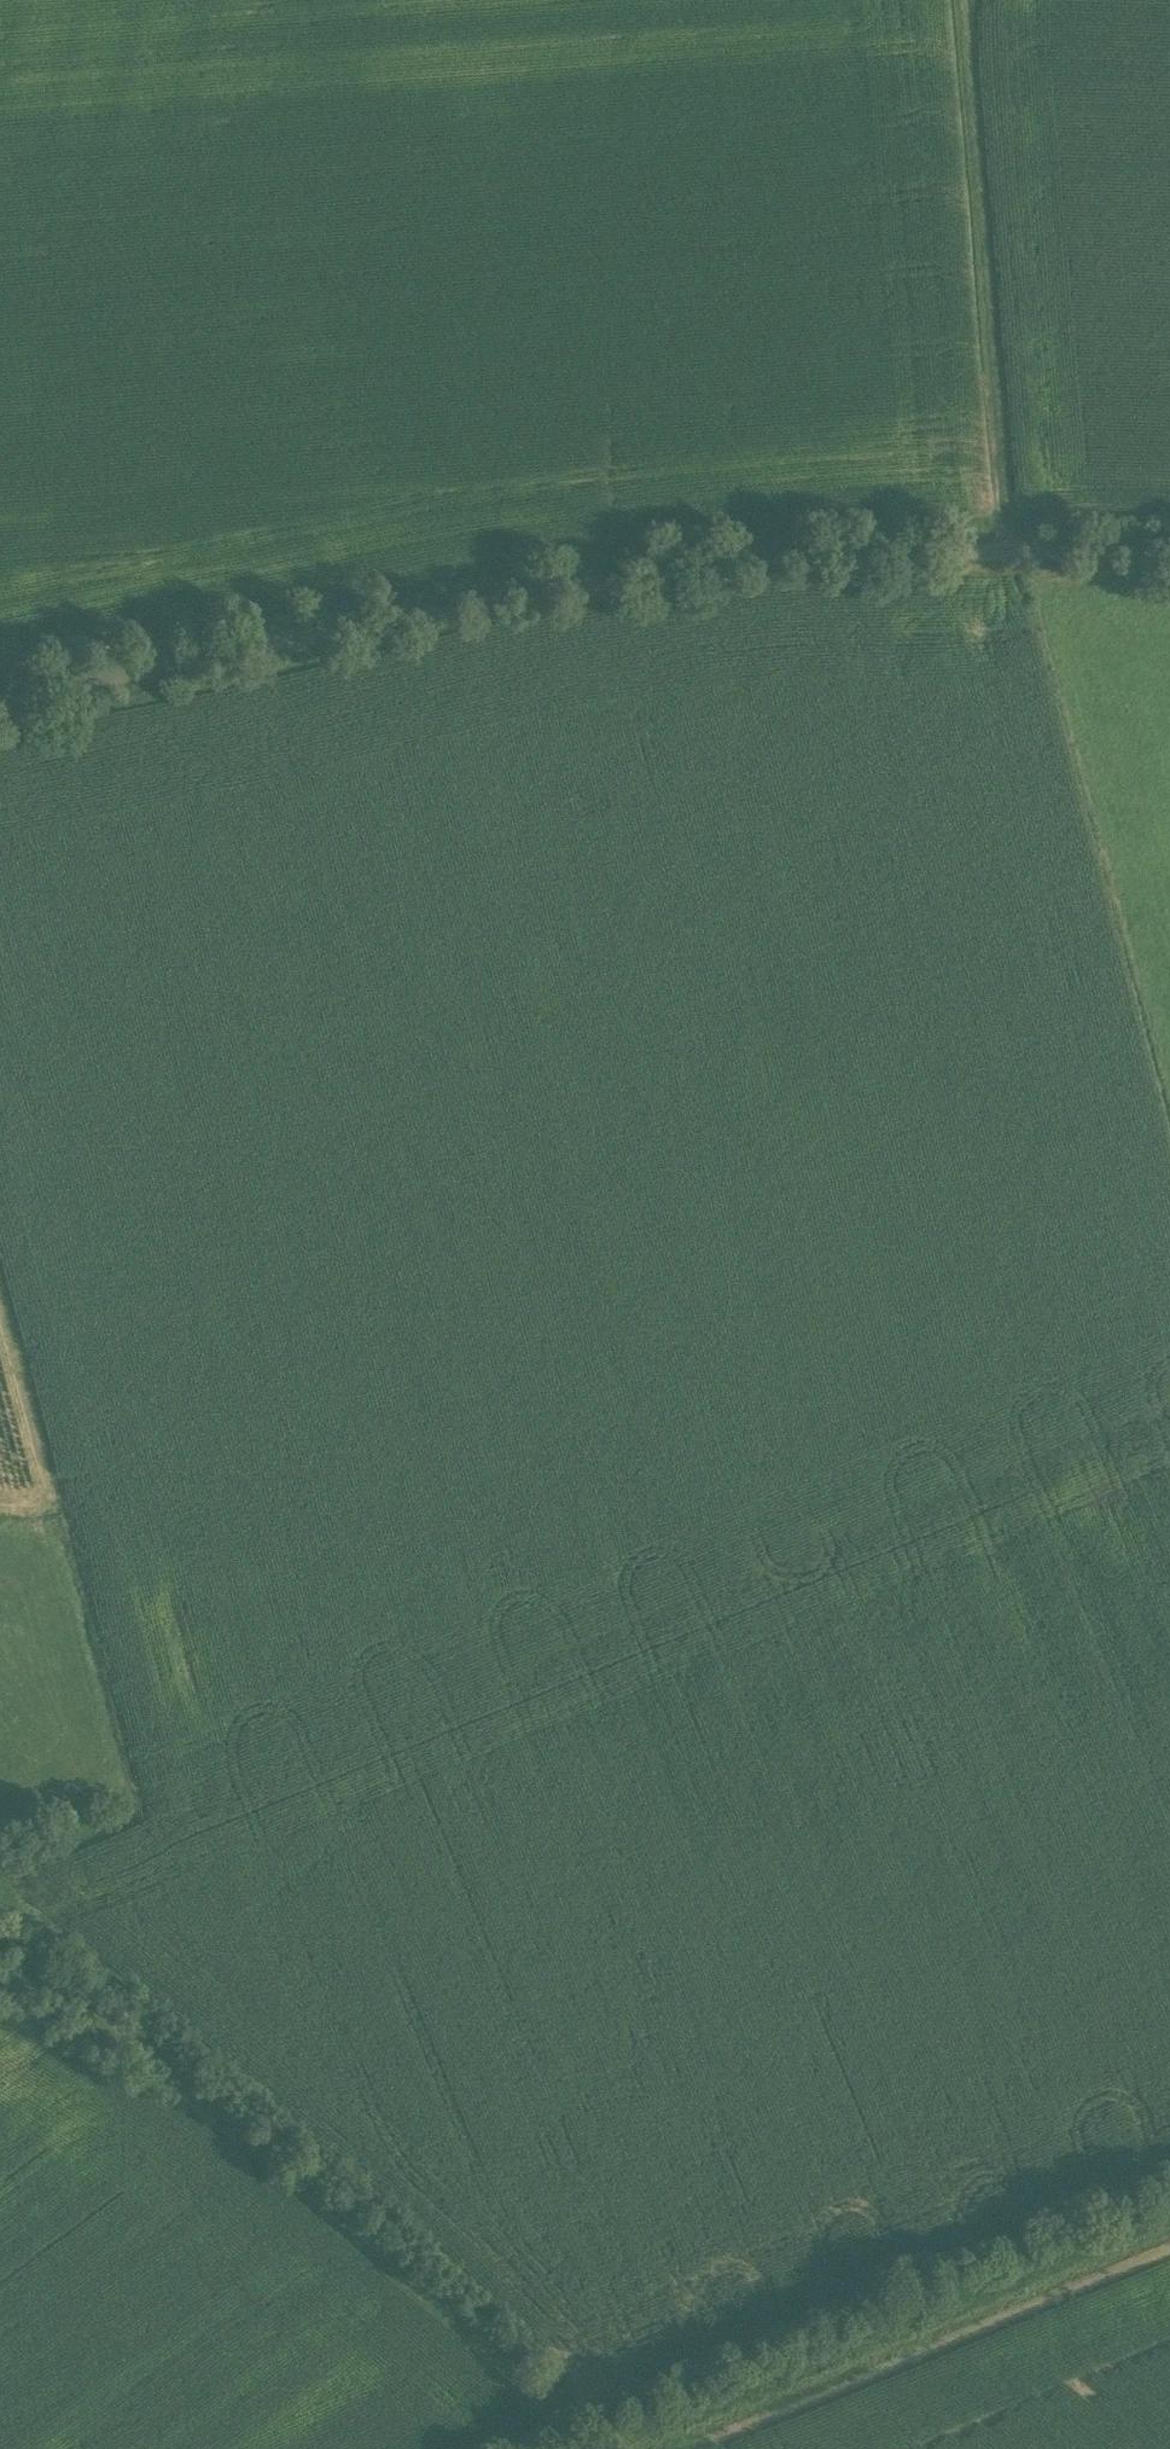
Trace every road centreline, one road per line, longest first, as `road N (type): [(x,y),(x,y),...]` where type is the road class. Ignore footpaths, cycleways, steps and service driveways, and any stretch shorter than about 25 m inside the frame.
road 1 (unclassified): [(0,687),(540,578),(723,551),(953,537),(1169,542)]
road 2 (track): [(652,2448),(0,1927)]
road 3 (track): [(1169,2159),(469,2448)]

